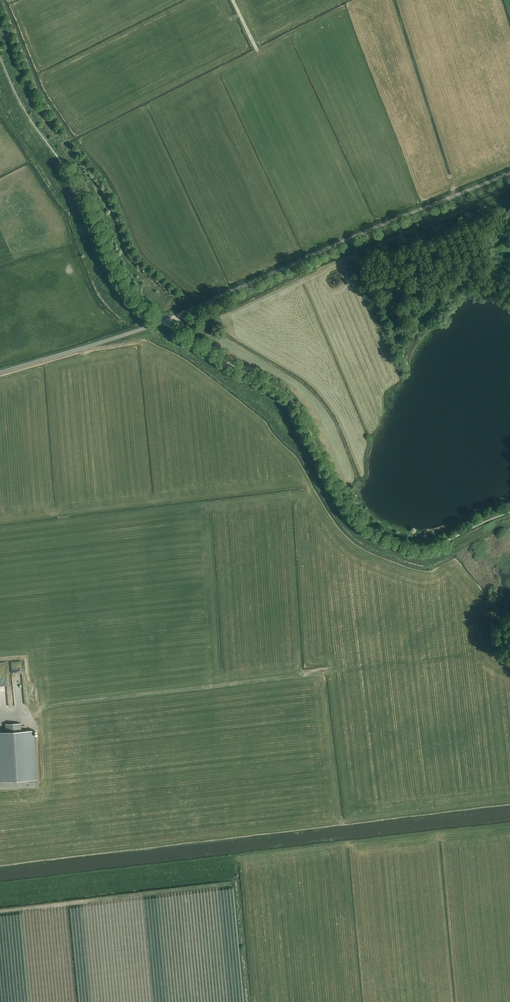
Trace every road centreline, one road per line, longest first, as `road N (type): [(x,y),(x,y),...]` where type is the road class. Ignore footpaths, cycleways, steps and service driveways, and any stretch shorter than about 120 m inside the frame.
road 1 (unclassified): [(0,372),(162,322),(509,173)]

